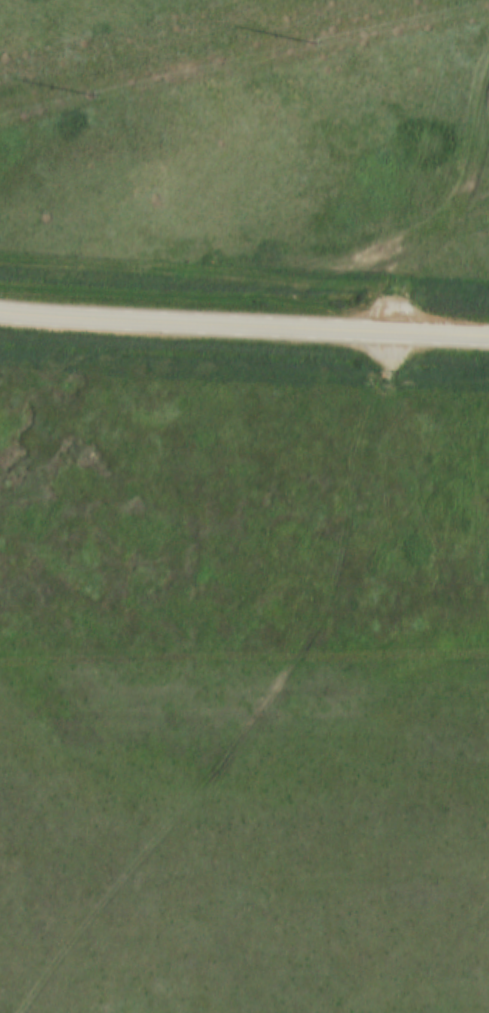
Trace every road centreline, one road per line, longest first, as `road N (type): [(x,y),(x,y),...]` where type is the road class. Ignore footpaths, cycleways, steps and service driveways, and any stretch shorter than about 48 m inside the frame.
road 1 (track): [(22,1012),(108,897),(224,769),(324,618),(388,374)]
road 2 (tertiary): [(488,342),(0,323)]
road 3 (track): [(391,337),(388,374),(488,698)]

